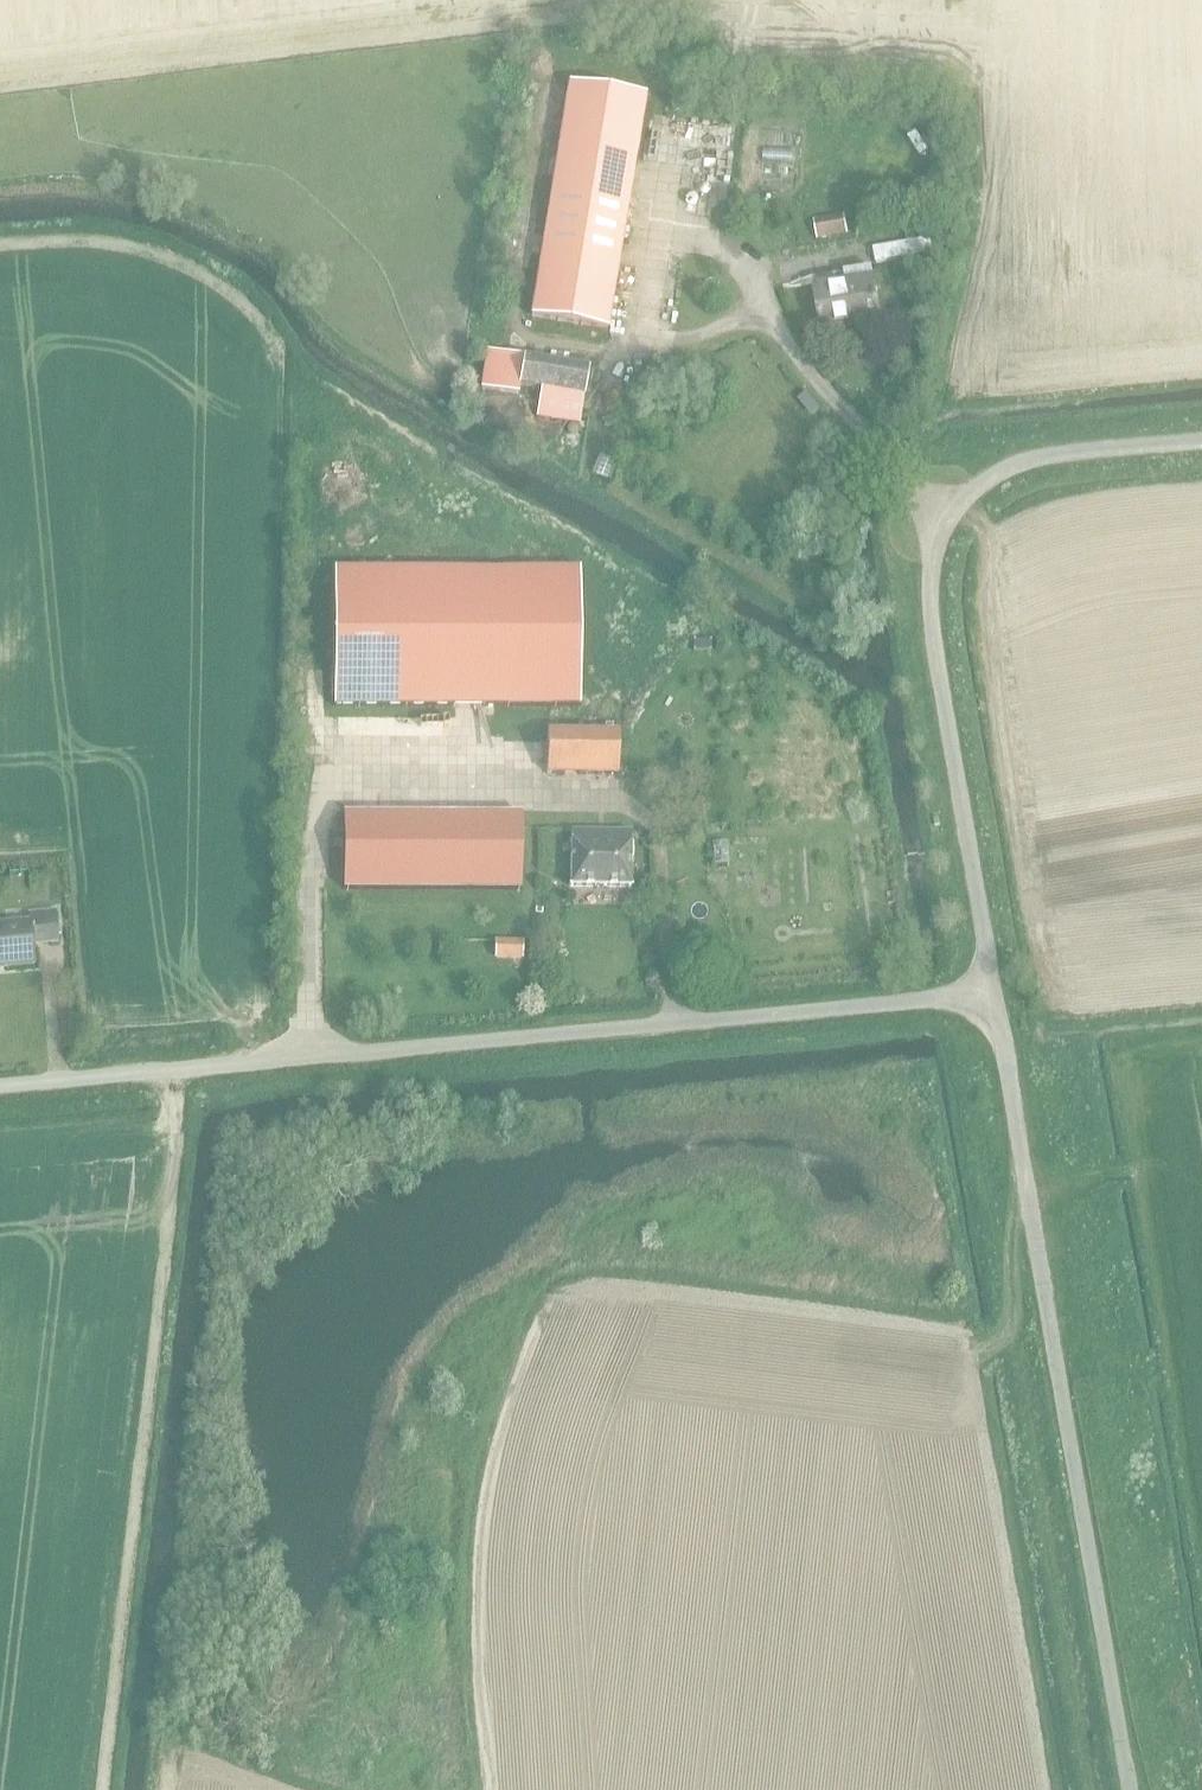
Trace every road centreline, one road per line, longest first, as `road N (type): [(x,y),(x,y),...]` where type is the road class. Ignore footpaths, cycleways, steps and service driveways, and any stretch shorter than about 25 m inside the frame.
road 1 (unclassified): [(0,1084),(994,994)]
road 2 (unclassified): [(1129,1789),(994,994)]
road 3 (unclassified): [(994,994),(933,625),(930,586),(940,534),(971,492),(1016,463),(1201,440)]

